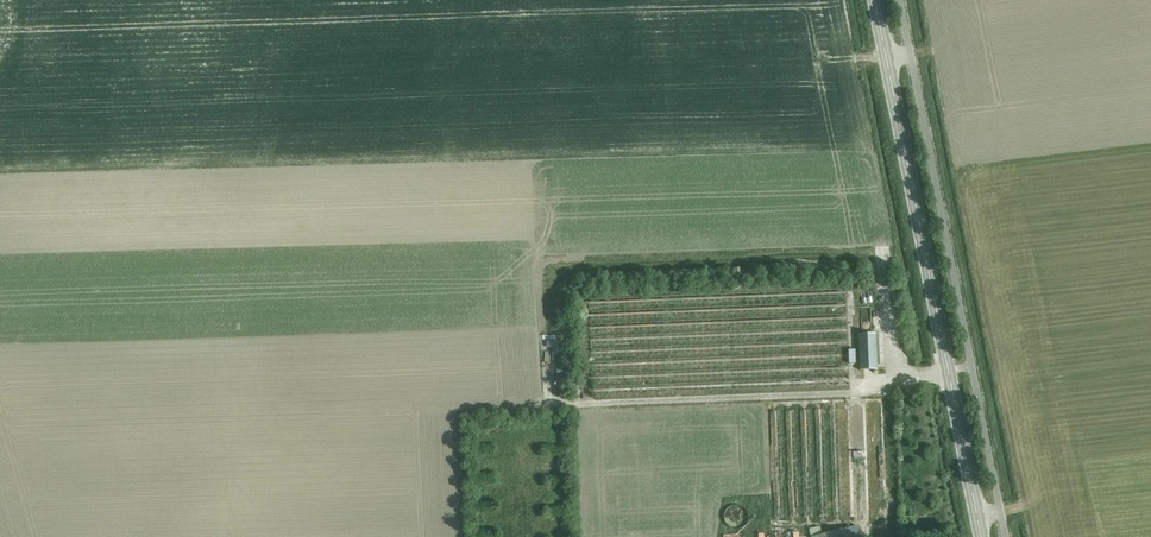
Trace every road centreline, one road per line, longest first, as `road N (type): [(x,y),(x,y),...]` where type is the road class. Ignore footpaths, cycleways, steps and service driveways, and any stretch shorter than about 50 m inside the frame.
road 1 (tertiary): [(980,536),(874,0)]

